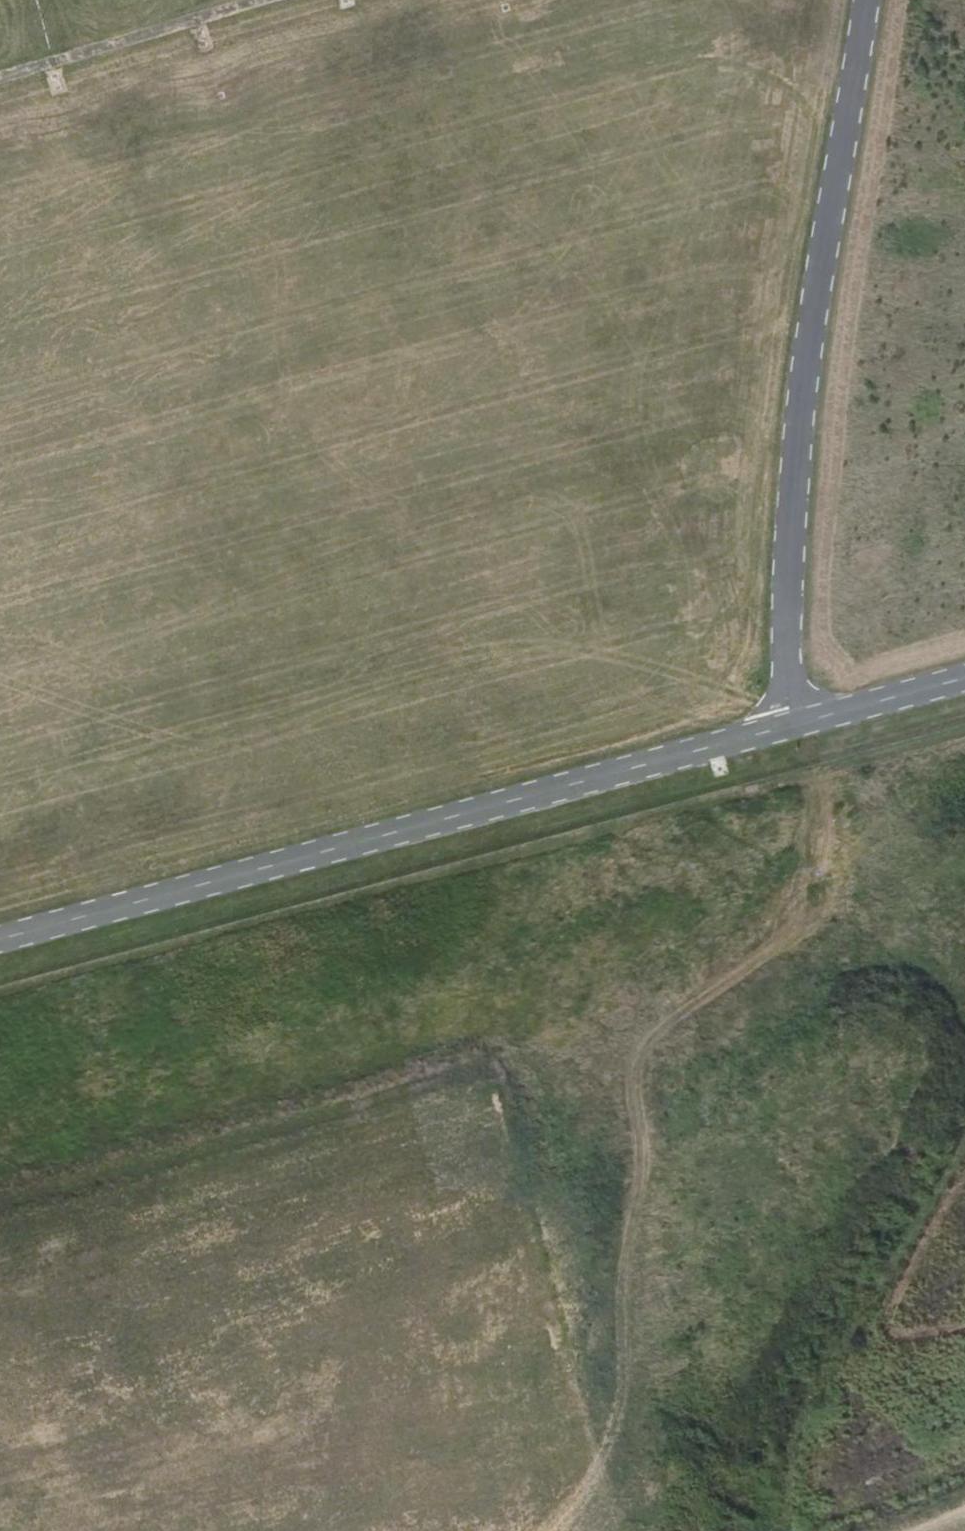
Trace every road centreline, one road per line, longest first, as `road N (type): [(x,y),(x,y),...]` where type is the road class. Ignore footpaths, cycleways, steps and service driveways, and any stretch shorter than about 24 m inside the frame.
road 1 (track): [(263,0),(0,79)]

